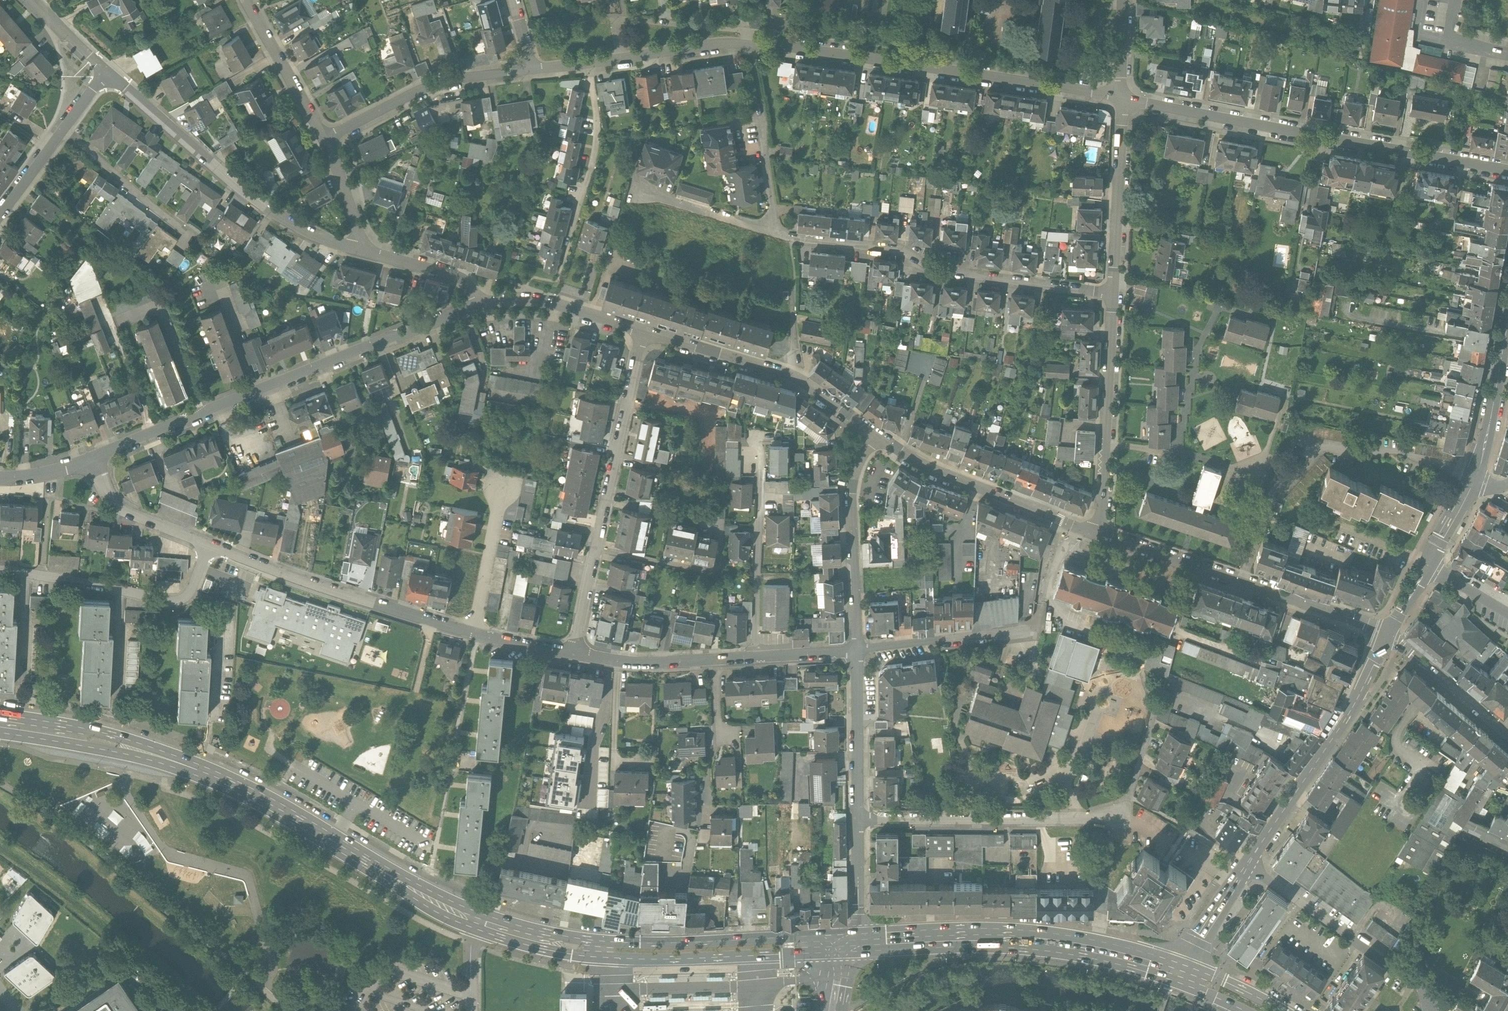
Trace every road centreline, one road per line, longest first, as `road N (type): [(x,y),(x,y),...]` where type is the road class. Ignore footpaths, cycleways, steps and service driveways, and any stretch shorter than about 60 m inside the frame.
road 1 (primary): [(15,726),(102,740),(200,770),(270,801),(425,896),(534,939),(608,951)]
road 2 (residential): [(97,459),(118,505),(207,547),(433,623),(575,655)]
road 3 (residential): [(97,459),(477,307)]
road 4 (residential): [(1507,172),(1121,99)]
road 5 (residential): [(1121,99),(748,45)]
road 6 (residential): [(776,227),(789,237),(907,251),(935,267),(1114,292)]
road 7 (primary): [(849,944),(1057,942),(1178,971)]
road 8 (residential): [(575,655),(644,332)]
road 9 (residential): [(357,250),(278,218),(106,71)]
road 10 (residential): [(1386,639),(1098,534)]
road 11 (tertiary): [(1246,865),(1349,716),(1386,639)]
road 12 (residential): [(860,819),(1119,814)]
road 13 (residential): [(874,437),(790,374),(644,332)]
road 14 (primary): [(608,951),(625,962),(728,961),(802,957),(849,944)]
road 15 (residential): [(1098,534),(929,471),(874,437)]
road 16 (residential): [(1440,1010),(1413,983),(1246,865)]
road 17 (residential): [(1114,292),(1098,534)]
road 18 (primary): [(849,944),(801,938),(608,951)]
road 19 (residential): [(618,662),(859,651)]
road 20 (residential): [(534,70),(431,85),(324,140)]
road 21 (residential): [(874,437),(856,466),(851,498),(859,651)]
road 22 (residential): [(1121,99),(1114,292)]
road 23 (residential): [(748,45),(742,31),(615,16),(621,60)]
road 24 (residential): [(106,71),(0,214)]
road 25 (residential): [(859,651),(1034,628)]
road 26 (residential): [(591,64),(598,133),(572,232)]
road 27 (residential): [(859,651),(860,819)]
road 28 (residential): [(324,140),(247,0)]
road 29 (residential): [(1507,736),(1386,639)]
road 30 (tertiary): [(1472,479),(1507,330)]
road 31 (residential): [(611,661),(587,805)]
road 32 (residential): [(639,189),(776,227)]
road 33 (residential): [(477,307),(462,280),(357,250)]
road 34 (residential): [(748,45),(621,60)]
road 35 (residential): [(860,819),(859,919),(849,944)]
road 36 (tertiary): [(1178,971),(1246,865)]
road 37 (residential): [(618,662),(617,758),(646,760)]
road 38 (residential): [(776,227),(761,106)]
road 39 (residential): [(644,332),(528,302)]

